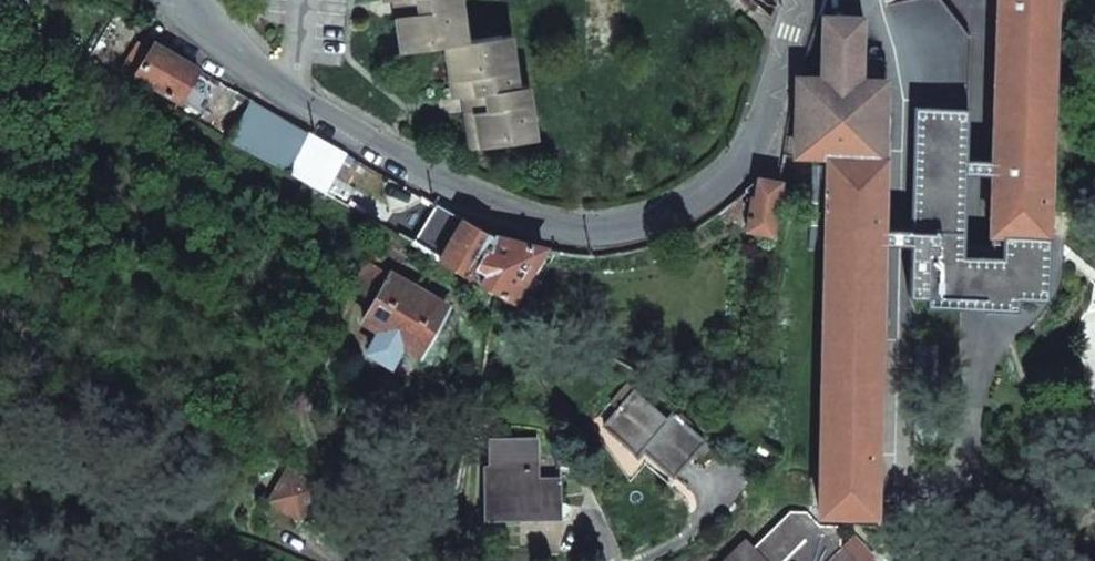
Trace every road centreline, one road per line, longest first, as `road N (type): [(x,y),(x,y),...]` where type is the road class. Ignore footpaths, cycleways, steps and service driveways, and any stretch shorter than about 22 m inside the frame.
road 1 (residential): [(804,0),(756,147),(714,189),(666,217),(603,237),(548,229),(483,205),(294,96),(181,5)]

